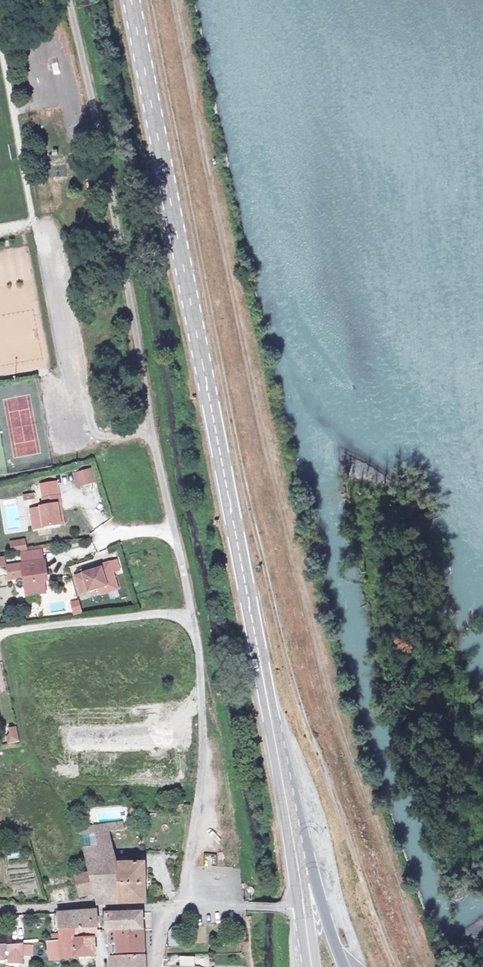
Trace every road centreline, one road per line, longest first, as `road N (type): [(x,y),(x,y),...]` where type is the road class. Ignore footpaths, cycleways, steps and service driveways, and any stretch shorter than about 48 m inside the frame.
road 1 (track): [(438,966),(385,860),(335,713),(263,429),(175,0)]
road 2 (track): [(150,0),(267,575),(299,698),(394,966)]
road 3 (primary): [(131,0),(278,756)]
road 4 (unclassified): [(186,905),(204,696),(144,370)]
road 5 (track): [(144,370),(70,0)]
road 6 (primary): [(343,966),(278,756)]
road 7 (residential): [(174,909),(0,913)]
road 8 (primary): [(278,756),(303,907)]

